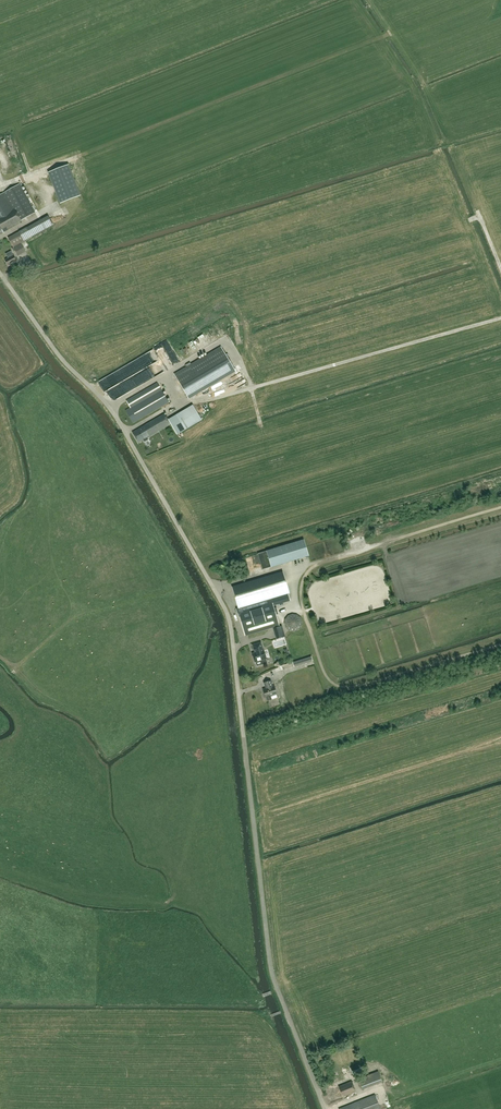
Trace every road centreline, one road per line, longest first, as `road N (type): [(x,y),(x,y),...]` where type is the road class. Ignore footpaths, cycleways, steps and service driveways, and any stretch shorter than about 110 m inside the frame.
road 1 (unclassified): [(325,1108),(270,964),(224,610),(105,403),(58,355),(0,269)]

